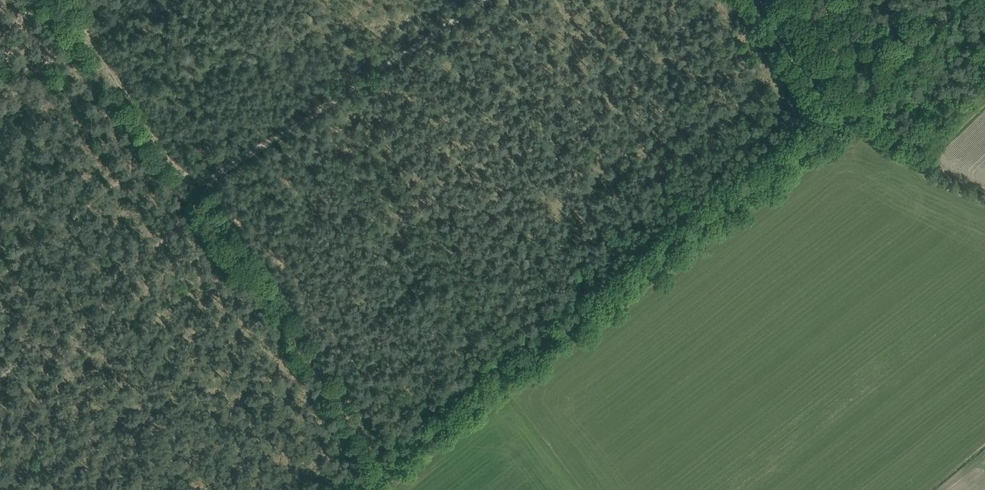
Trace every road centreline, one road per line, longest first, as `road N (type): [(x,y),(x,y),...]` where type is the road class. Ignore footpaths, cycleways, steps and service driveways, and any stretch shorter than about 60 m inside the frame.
road 1 (track): [(839,114),(361,489)]
road 2 (track): [(489,0),(196,192)]
road 3 (track): [(839,114),(957,0)]
road 4 (track): [(984,188),(839,114)]
road 5 (track): [(839,114),(754,0)]

